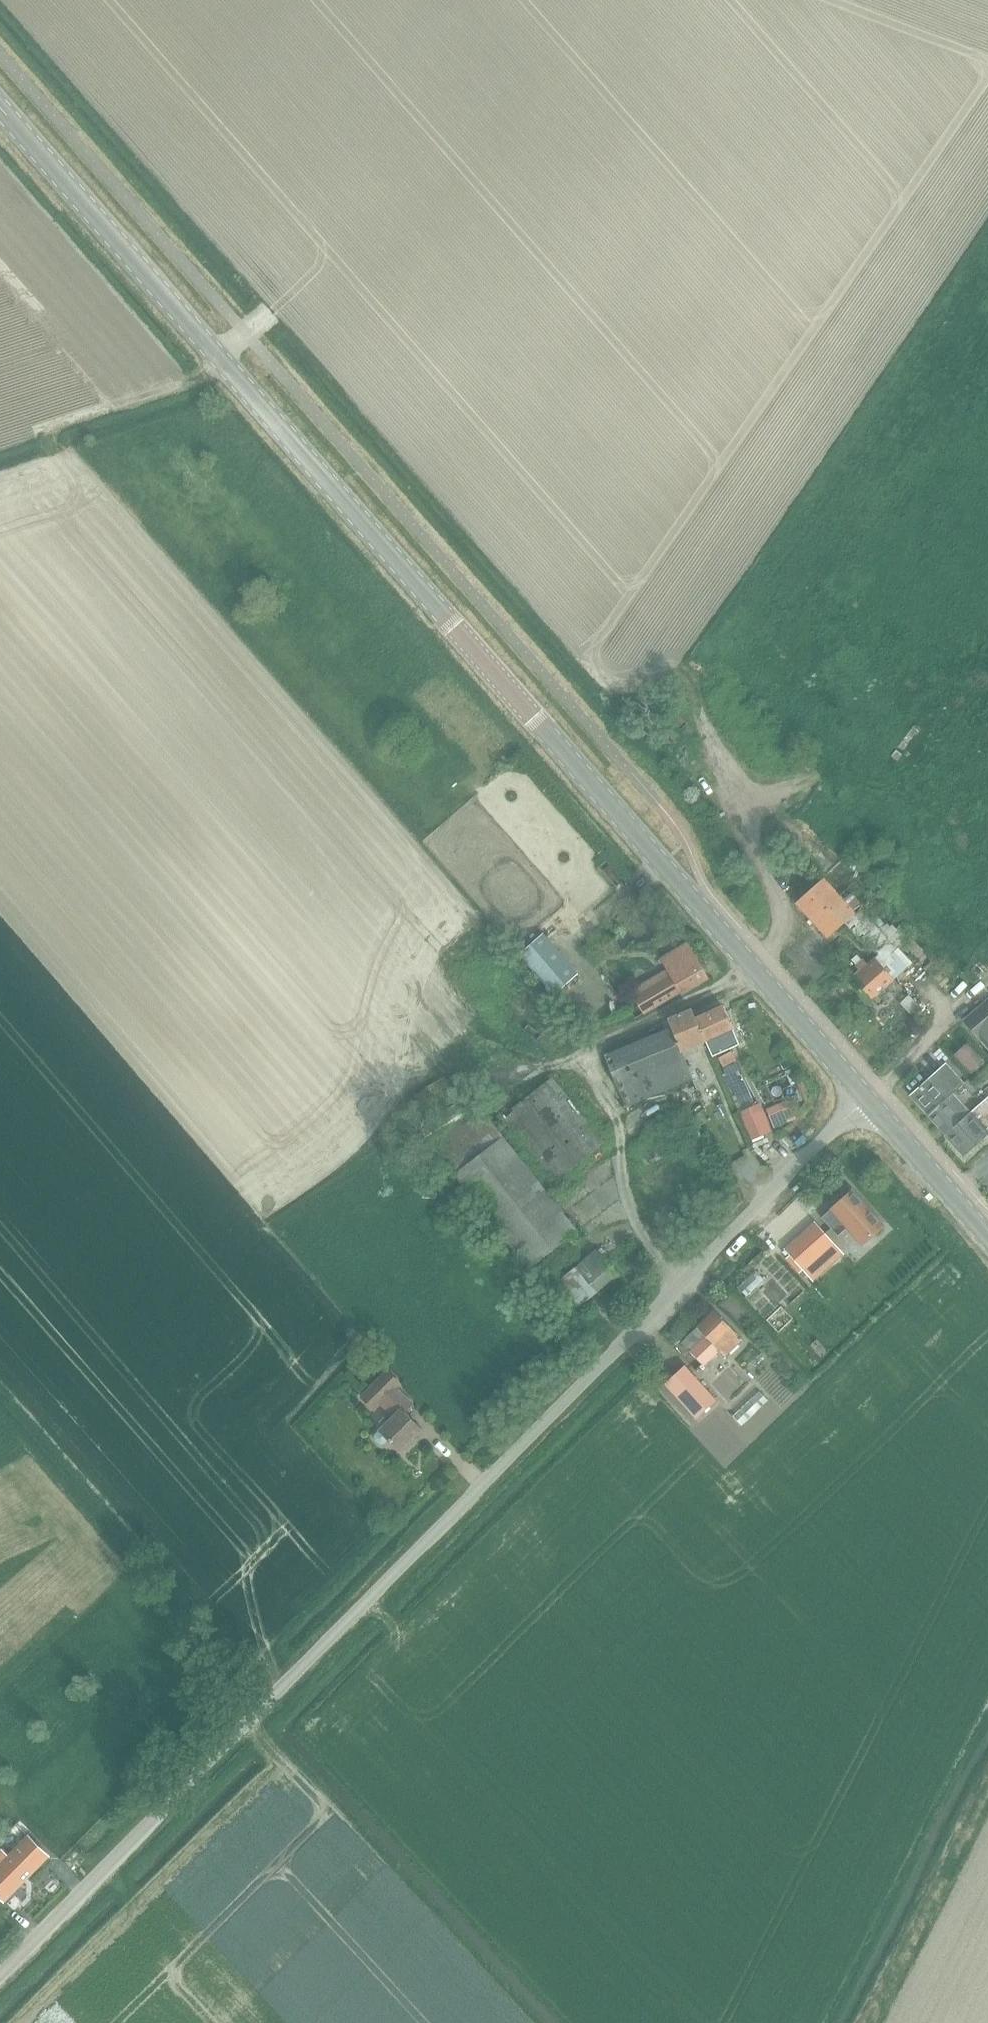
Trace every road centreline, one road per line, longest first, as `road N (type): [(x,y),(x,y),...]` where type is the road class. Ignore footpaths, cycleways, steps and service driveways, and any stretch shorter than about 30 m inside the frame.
road 1 (secondary): [(866,1097),(0,110)]
road 2 (unclassified): [(0,1967),(866,1097)]
road 3 (secondary): [(987,1236),(866,1097)]

